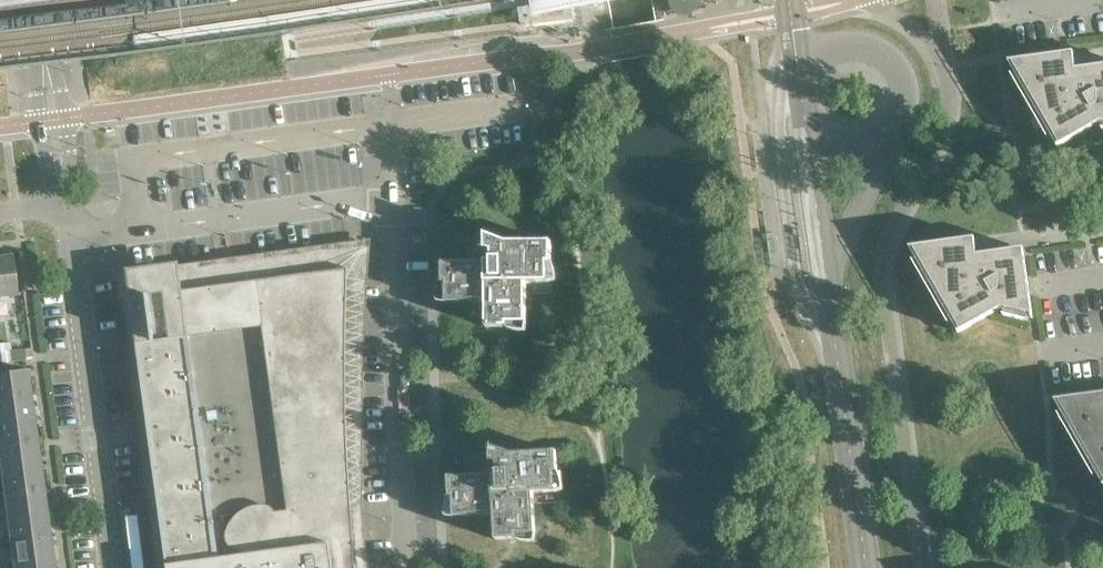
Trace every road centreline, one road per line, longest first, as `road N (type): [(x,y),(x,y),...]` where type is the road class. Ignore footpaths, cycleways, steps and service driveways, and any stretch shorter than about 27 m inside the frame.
road 1 (residential): [(68,243),(393,199),(407,567)]
road 2 (unclassified): [(68,243),(114,567)]
road 3 (unclassified): [(40,0),(64,210)]

